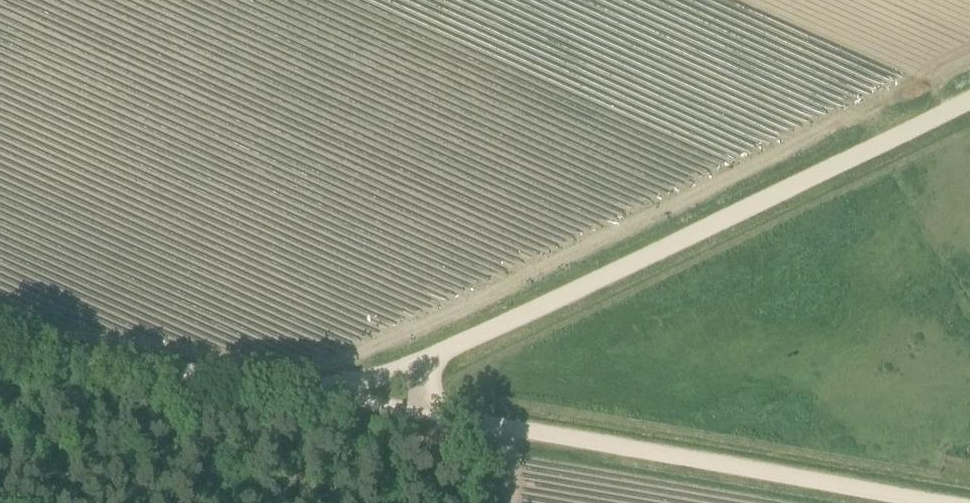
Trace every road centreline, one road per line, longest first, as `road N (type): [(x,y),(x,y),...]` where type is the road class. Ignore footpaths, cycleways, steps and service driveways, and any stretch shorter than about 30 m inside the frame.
road 1 (track): [(353,400),(969,98)]
road 2 (track): [(353,400),(936,502)]
road 3 (track): [(0,349),(353,400)]

